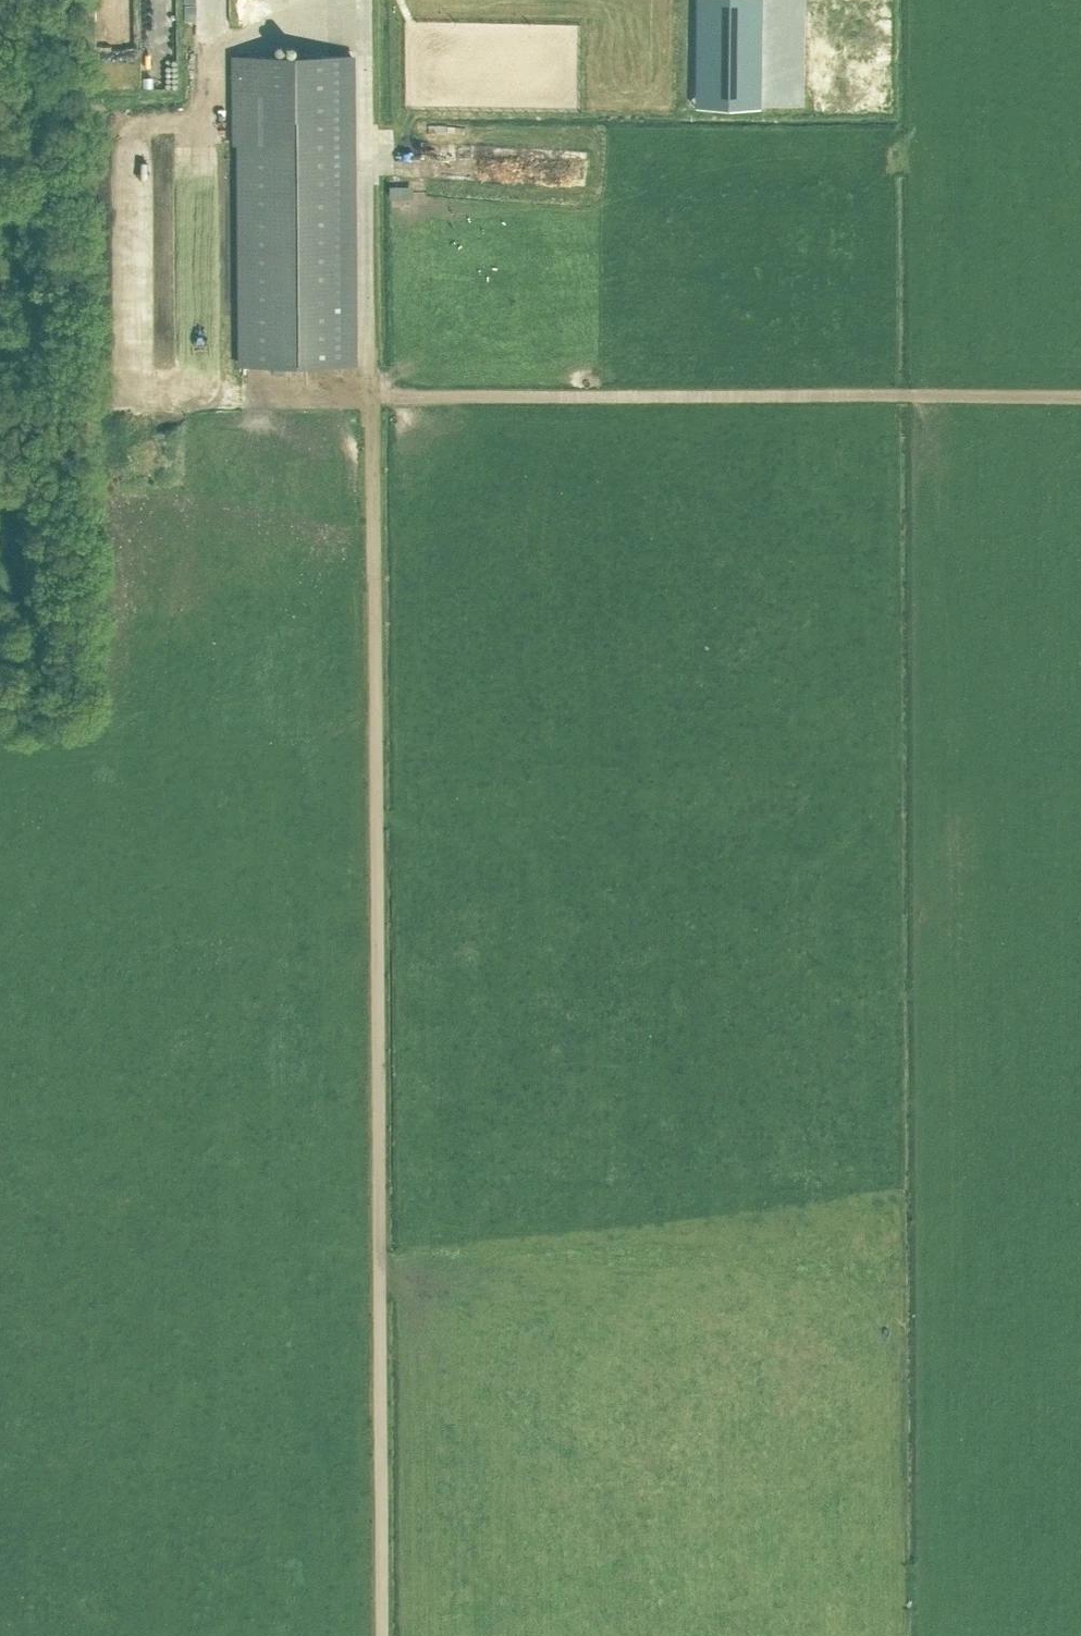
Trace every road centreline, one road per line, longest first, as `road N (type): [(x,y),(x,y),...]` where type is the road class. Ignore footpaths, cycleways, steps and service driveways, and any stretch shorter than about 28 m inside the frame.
road 1 (track): [(382,1635),(372,49)]

